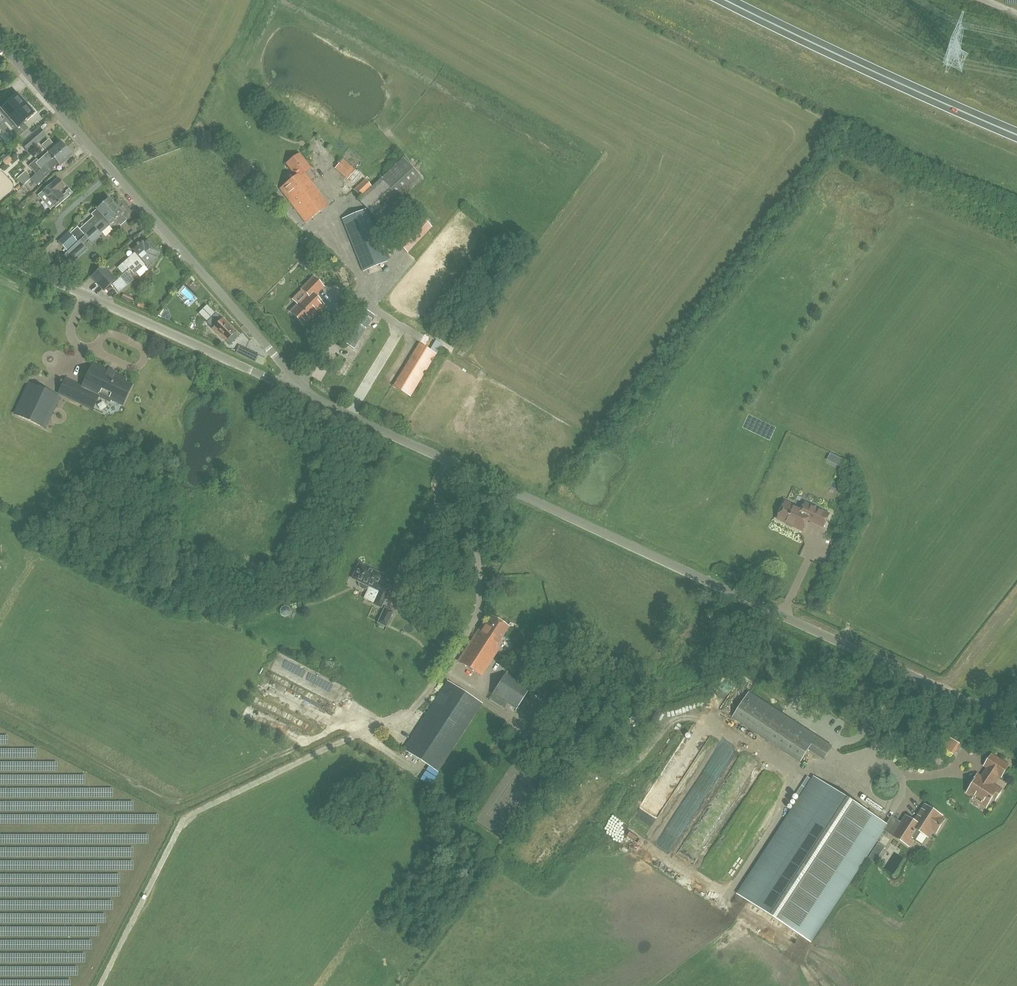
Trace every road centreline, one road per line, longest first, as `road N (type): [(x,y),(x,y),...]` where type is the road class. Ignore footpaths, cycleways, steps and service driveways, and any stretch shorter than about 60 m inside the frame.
road 1 (unclassified): [(986,708),(309,394)]
road 2 (unclassified): [(309,394),(0,50)]
road 3 (track): [(99,985),(185,819),(362,734)]
road 4 (unclassified): [(309,394),(0,255)]
road 5 (trunk): [(725,0),(1016,135)]

